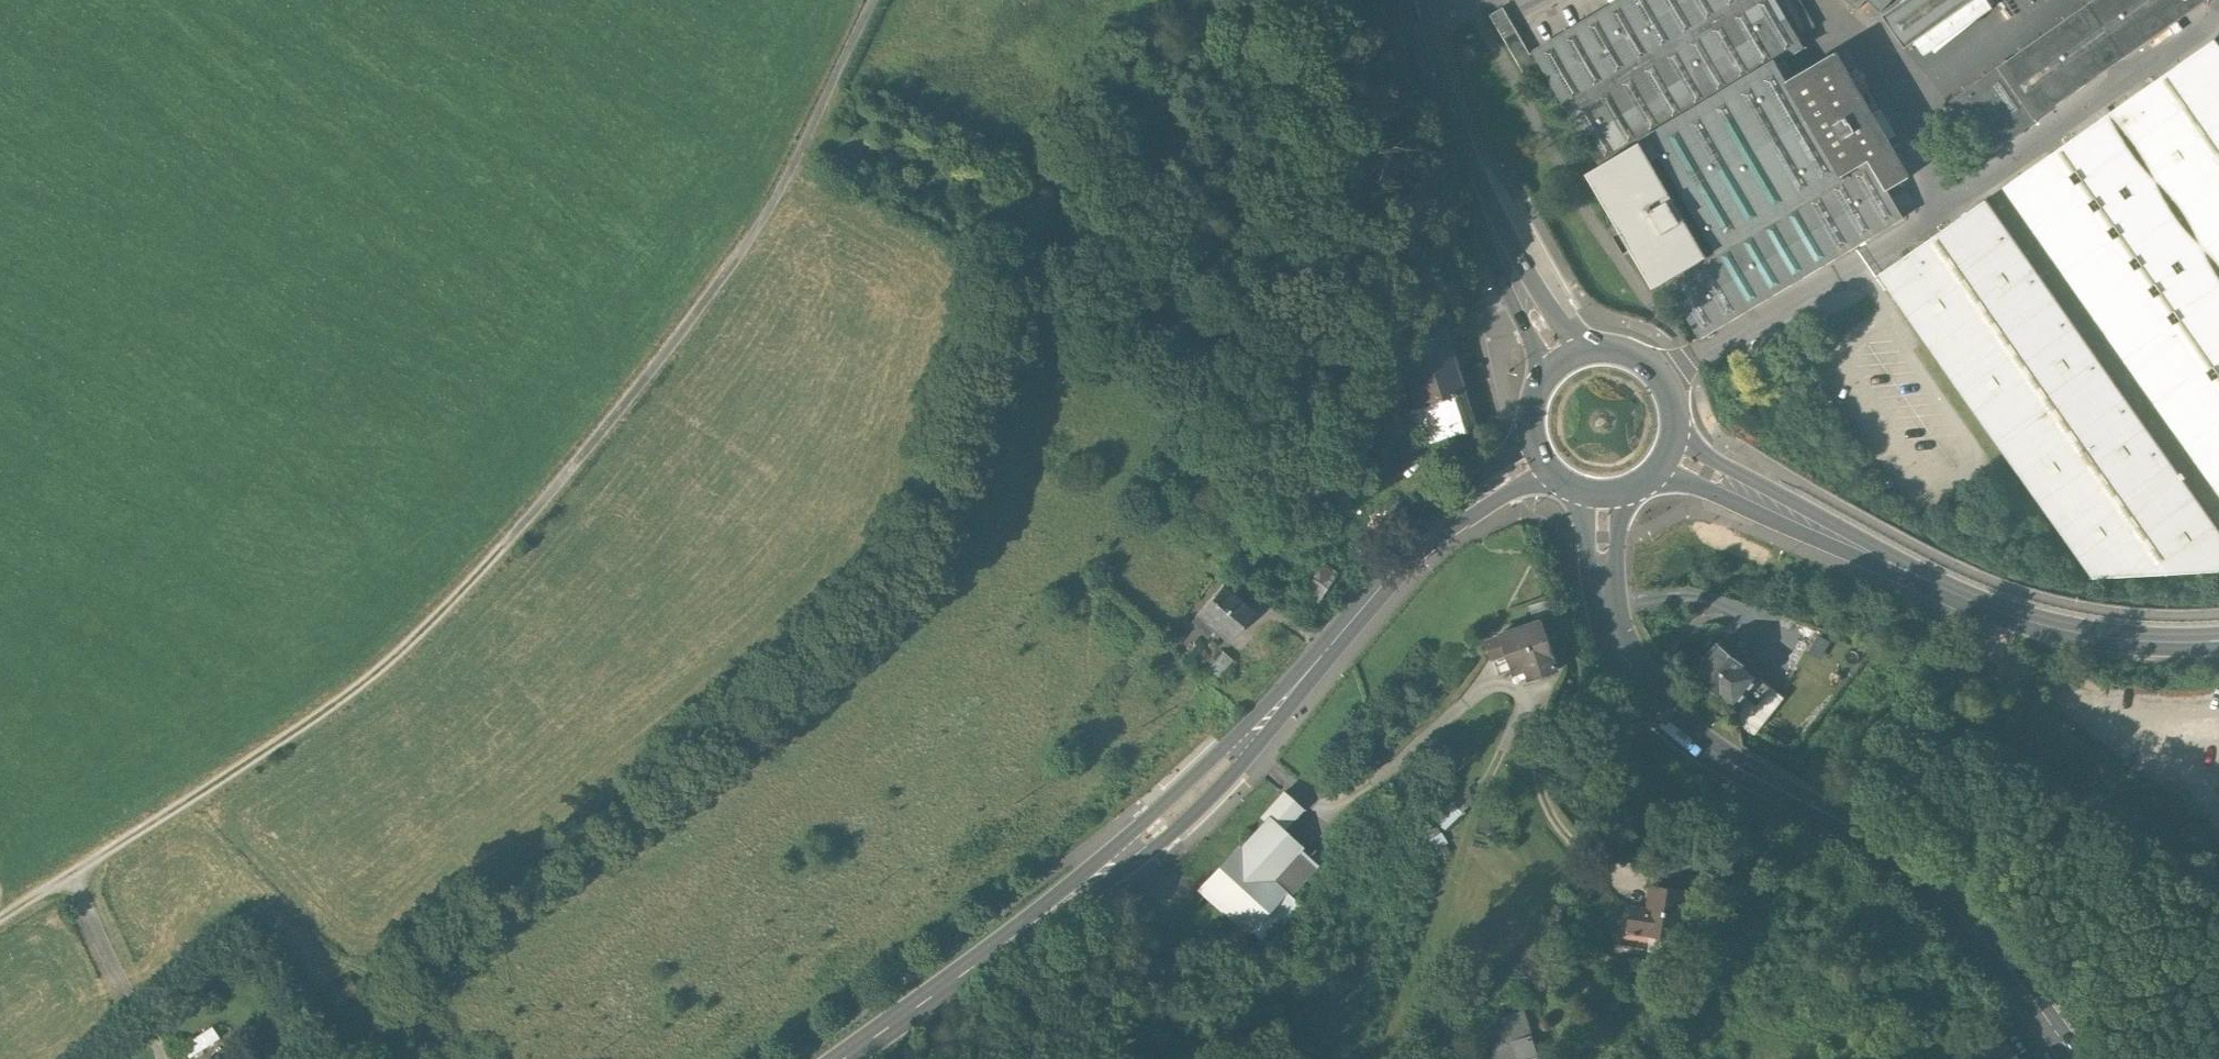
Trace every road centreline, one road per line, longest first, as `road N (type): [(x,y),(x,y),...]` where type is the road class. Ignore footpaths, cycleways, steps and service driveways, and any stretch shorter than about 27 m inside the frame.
road 1 (secondary): [(1540,459),(1444,521),(1265,730),(1163,833),(1002,960),(858,1058)]
road 2 (secondary): [(1602,493),(1604,604),(1637,691),(1698,747),(1881,850),(1934,894),(2007,970),(2072,1058)]
road 3 (track): [(0,922),(335,704),(440,618),(530,521)]
road 4 (residential): [(530,521),(672,354),(795,171),(877,0)]
road 5 (secondary): [(2218,641),(2124,641),(1994,612),(1665,455)]
road 6 (secondary): [(1562,362),(1484,219),(1409,0)]
road 7 (secondary): [(1665,455),(1669,398),(1644,365),(1604,350),(1562,362)]

